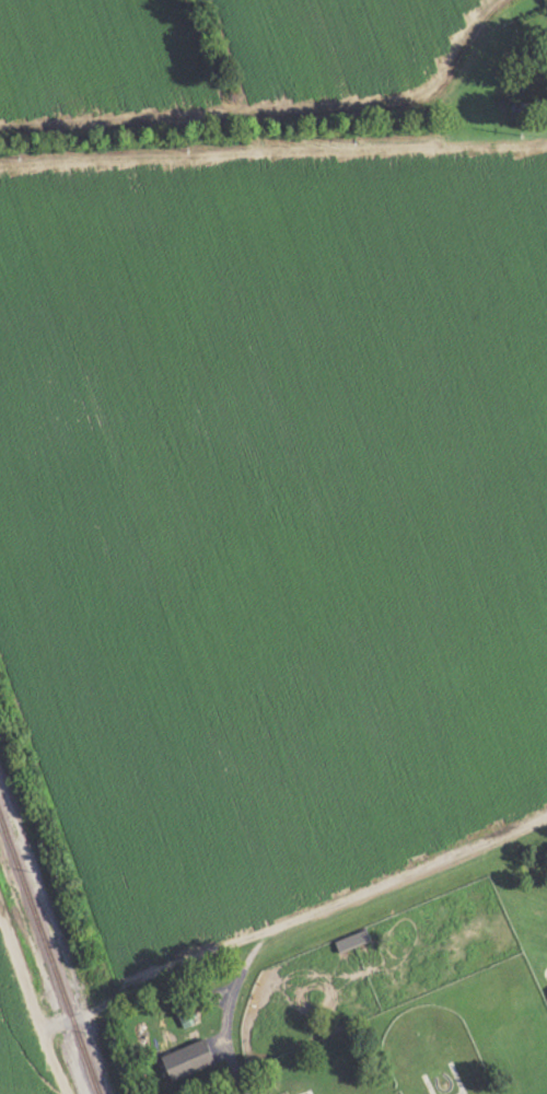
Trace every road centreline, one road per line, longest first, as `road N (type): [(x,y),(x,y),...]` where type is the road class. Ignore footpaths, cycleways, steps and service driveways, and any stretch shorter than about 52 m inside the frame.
road 1 (track): [(546,813),(45,1026),(25,1019),(0,940)]

